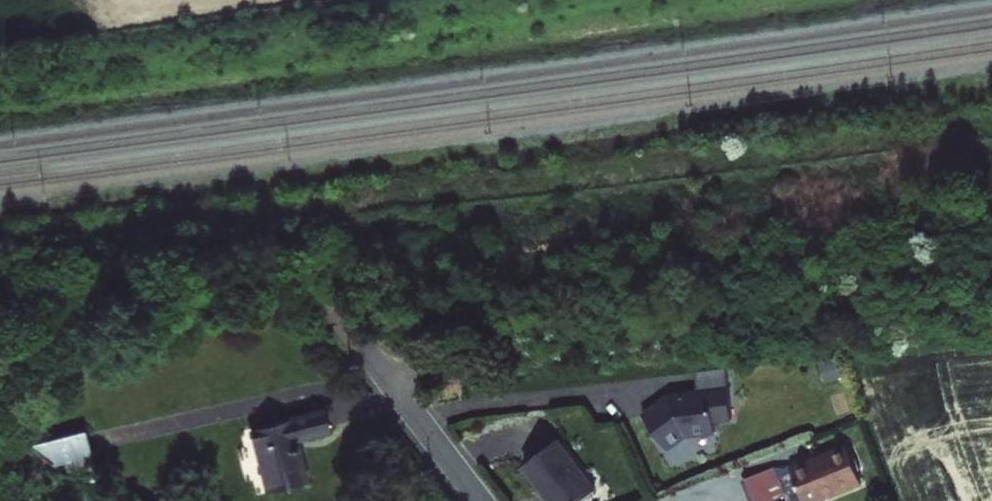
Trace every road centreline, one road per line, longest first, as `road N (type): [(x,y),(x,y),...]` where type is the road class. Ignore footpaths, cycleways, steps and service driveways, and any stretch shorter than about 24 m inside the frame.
road 1 (residential): [(485,500),(333,300)]

